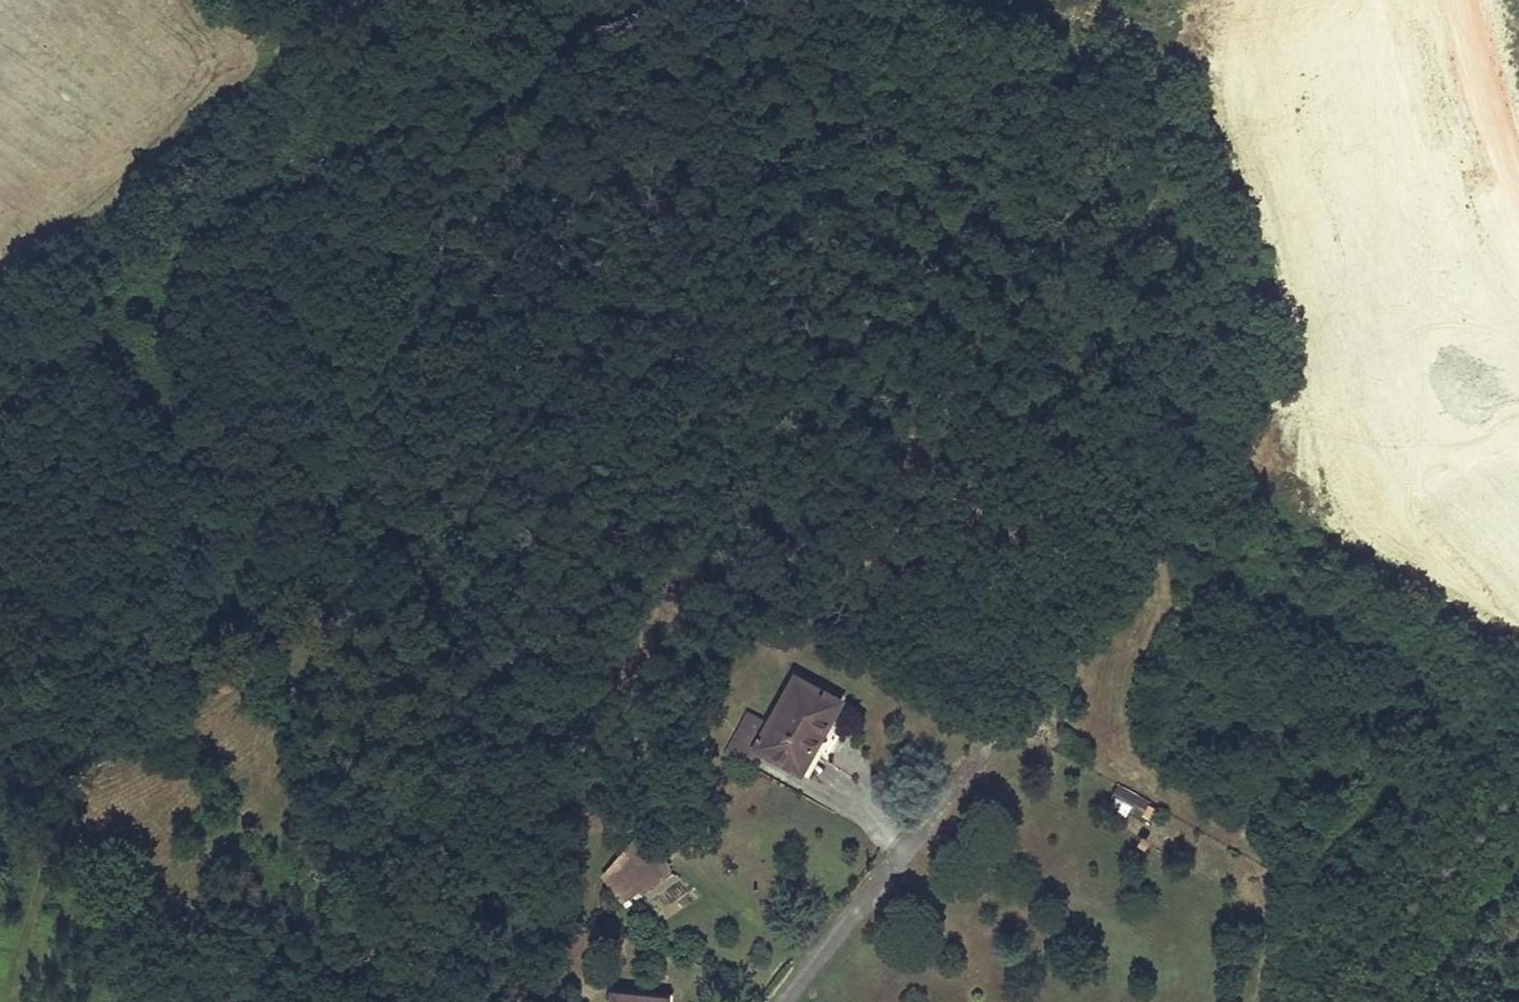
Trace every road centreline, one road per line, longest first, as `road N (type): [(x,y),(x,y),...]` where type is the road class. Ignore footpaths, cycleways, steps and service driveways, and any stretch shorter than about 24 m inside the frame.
road 1 (residential): [(785,1001),(1000,737)]

